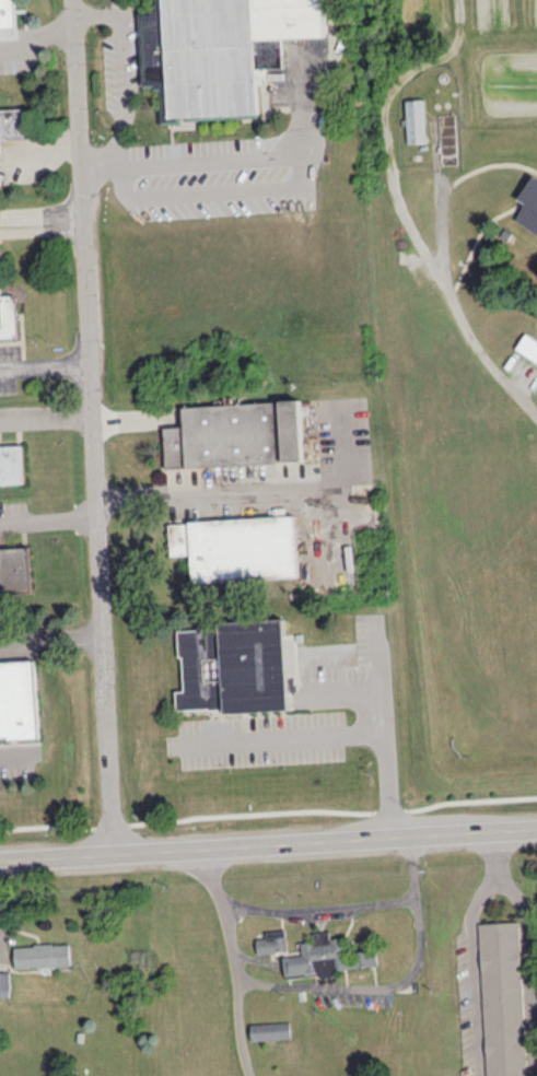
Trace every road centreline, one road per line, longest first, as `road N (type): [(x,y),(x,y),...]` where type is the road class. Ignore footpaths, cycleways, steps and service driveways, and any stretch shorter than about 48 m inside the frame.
road 1 (residential): [(113,855),(73,0)]
road 2 (secondary): [(0,861),(536,831)]
road 3 (track): [(536,414),(463,325),(388,165),(381,105),(404,77),(447,50),(457,34),(456,0)]

